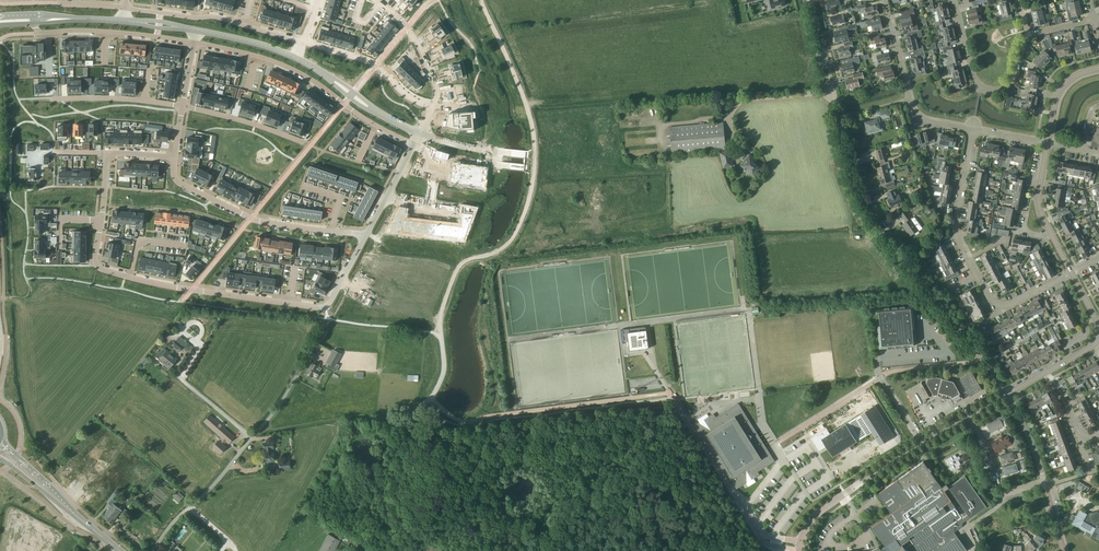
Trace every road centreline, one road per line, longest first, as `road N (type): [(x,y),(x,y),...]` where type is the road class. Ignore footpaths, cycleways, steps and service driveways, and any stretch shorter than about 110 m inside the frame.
road 1 (unclassified): [(1008,394),(856,190),(808,0)]
road 2 (residential): [(366,235),(324,308),(106,270),(95,256),(101,221)]
road 3 (residential): [(194,42),(301,73),(414,145)]
road 4 (unclassified): [(153,550),(296,378)]
road 5 (residential): [(366,235),(252,218),(189,188),(177,177),(175,158)]
road 6 (tertiary): [(799,550),(820,512),(968,416)]
road 7 (residential): [(302,41),(212,16),(125,8)]
road 8 (residential): [(973,129),(915,112),(885,0)]
road 9 (residential): [(955,0),(981,86),(1003,90),(1012,82),(1027,36)]
road 10 (residential): [(33,24),(40,33),(194,42)]
road 11 (residential): [(432,109),(369,62),(302,41)]
road 12 (residential): [(1072,272),(1008,306),(991,301),(968,259)]
road 13 (residential): [(968,259),(956,220),(973,129)]
road 14 (residential): [(432,109),(436,88),(411,34),(376,0)]
road 15 (residential): [(53,99),(182,105)]
road 16 (residential): [(182,105),(303,142)]
road 17 (residential): [(414,145),(534,169)]

